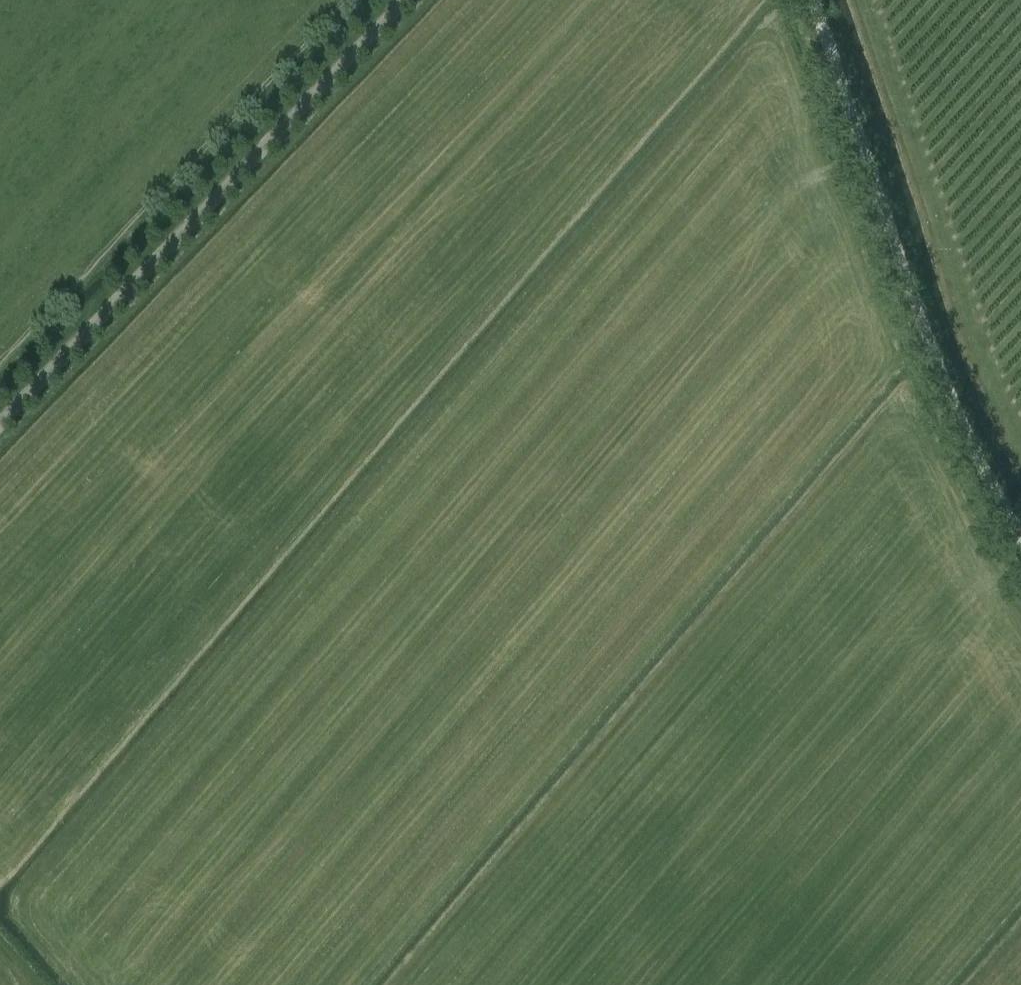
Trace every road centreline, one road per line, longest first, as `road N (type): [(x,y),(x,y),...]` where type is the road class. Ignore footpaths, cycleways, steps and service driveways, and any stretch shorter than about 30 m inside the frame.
road 1 (unclassified): [(1020,579),(945,446),(794,0)]
road 2 (unclassified): [(0,429),(406,0)]

